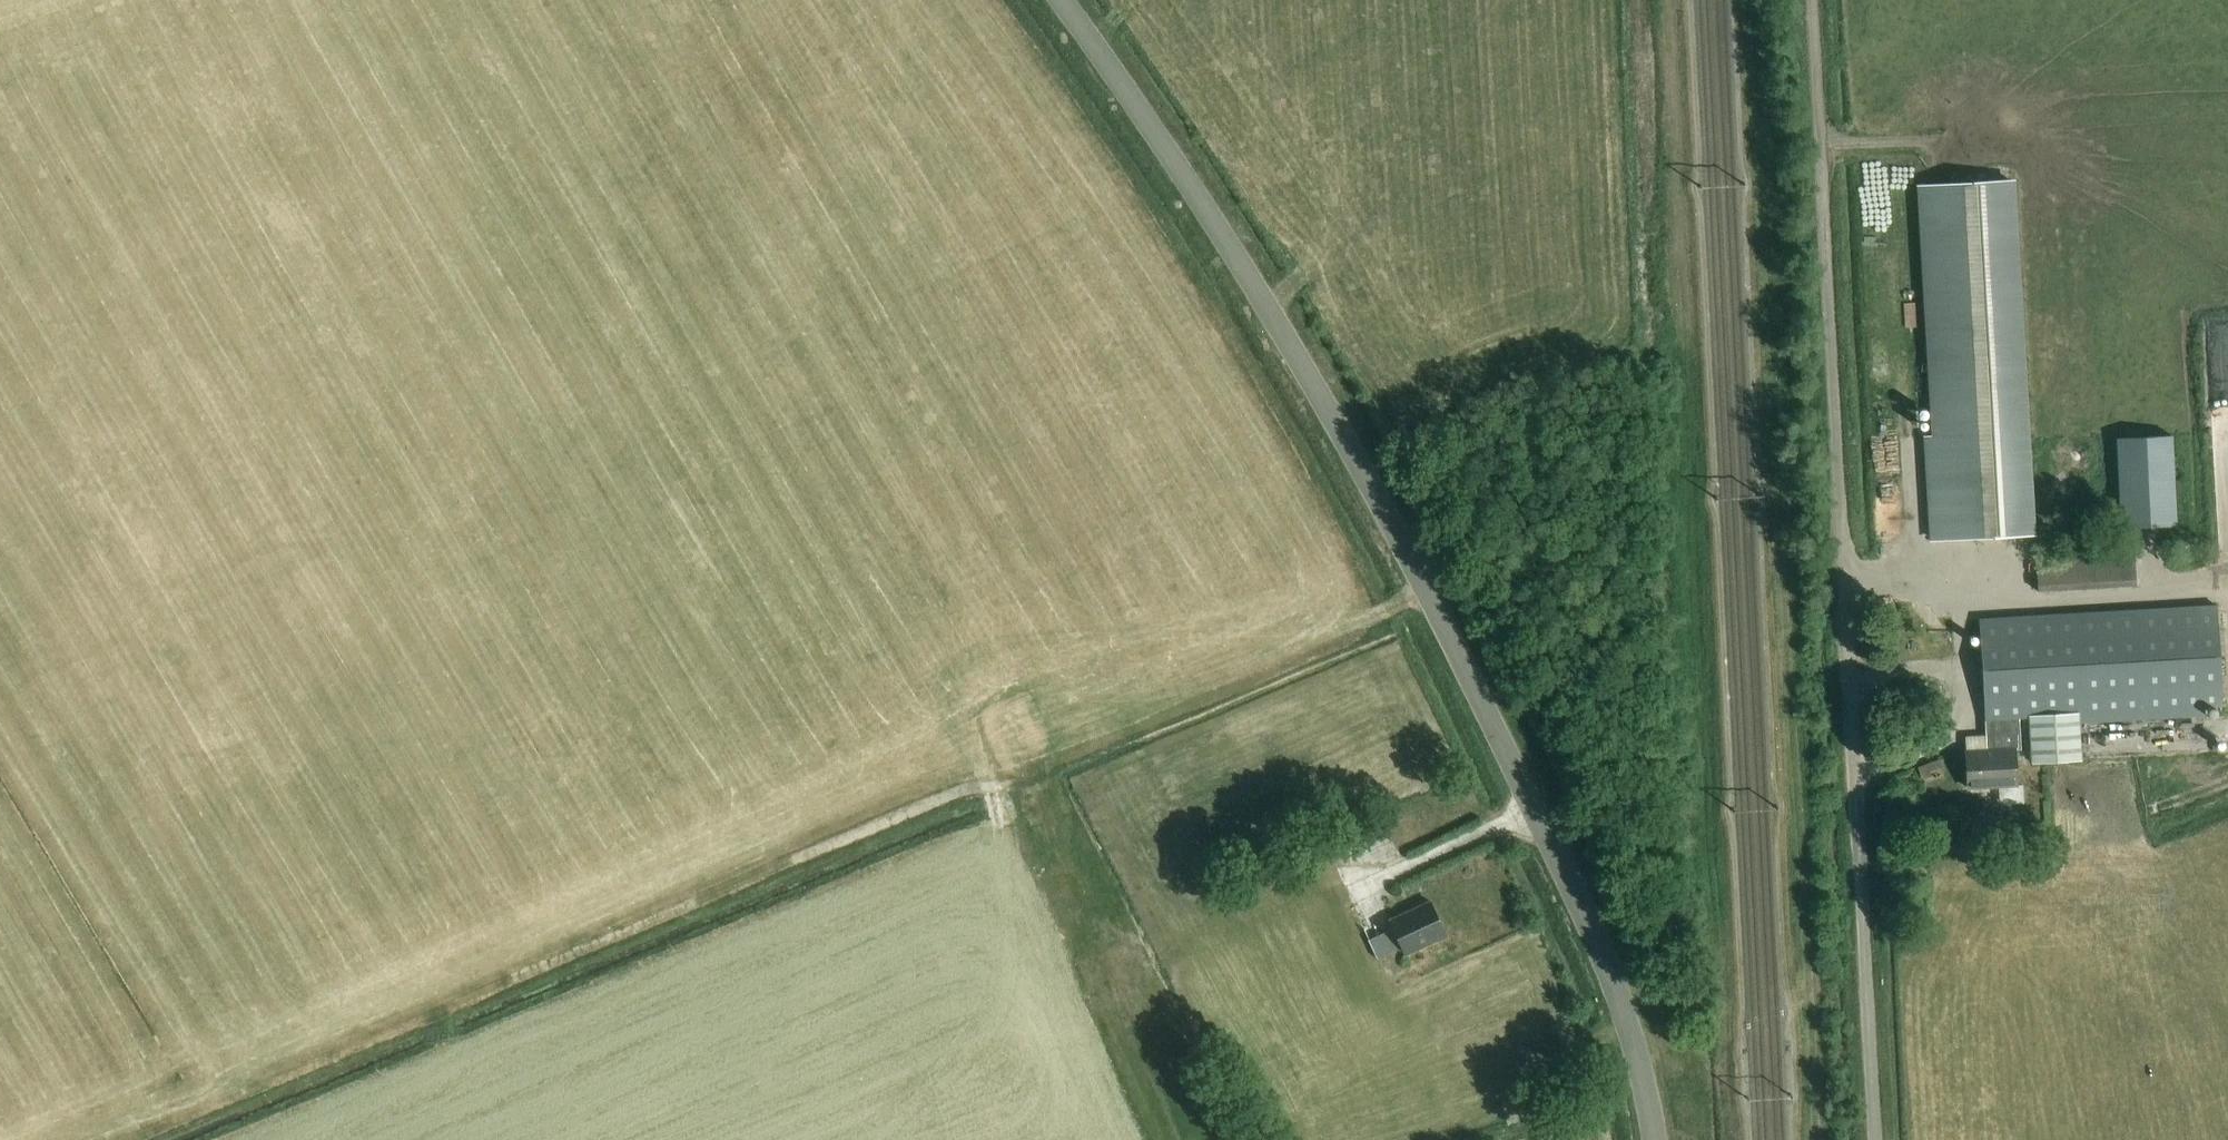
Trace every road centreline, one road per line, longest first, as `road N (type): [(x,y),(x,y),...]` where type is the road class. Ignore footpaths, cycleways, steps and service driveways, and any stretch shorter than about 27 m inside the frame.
road 1 (unclassified): [(1655,1139),(1600,945),(1426,590),(1287,335),(1063,0)]
road 2 (unclassified): [(1876,1139),(1815,0)]

